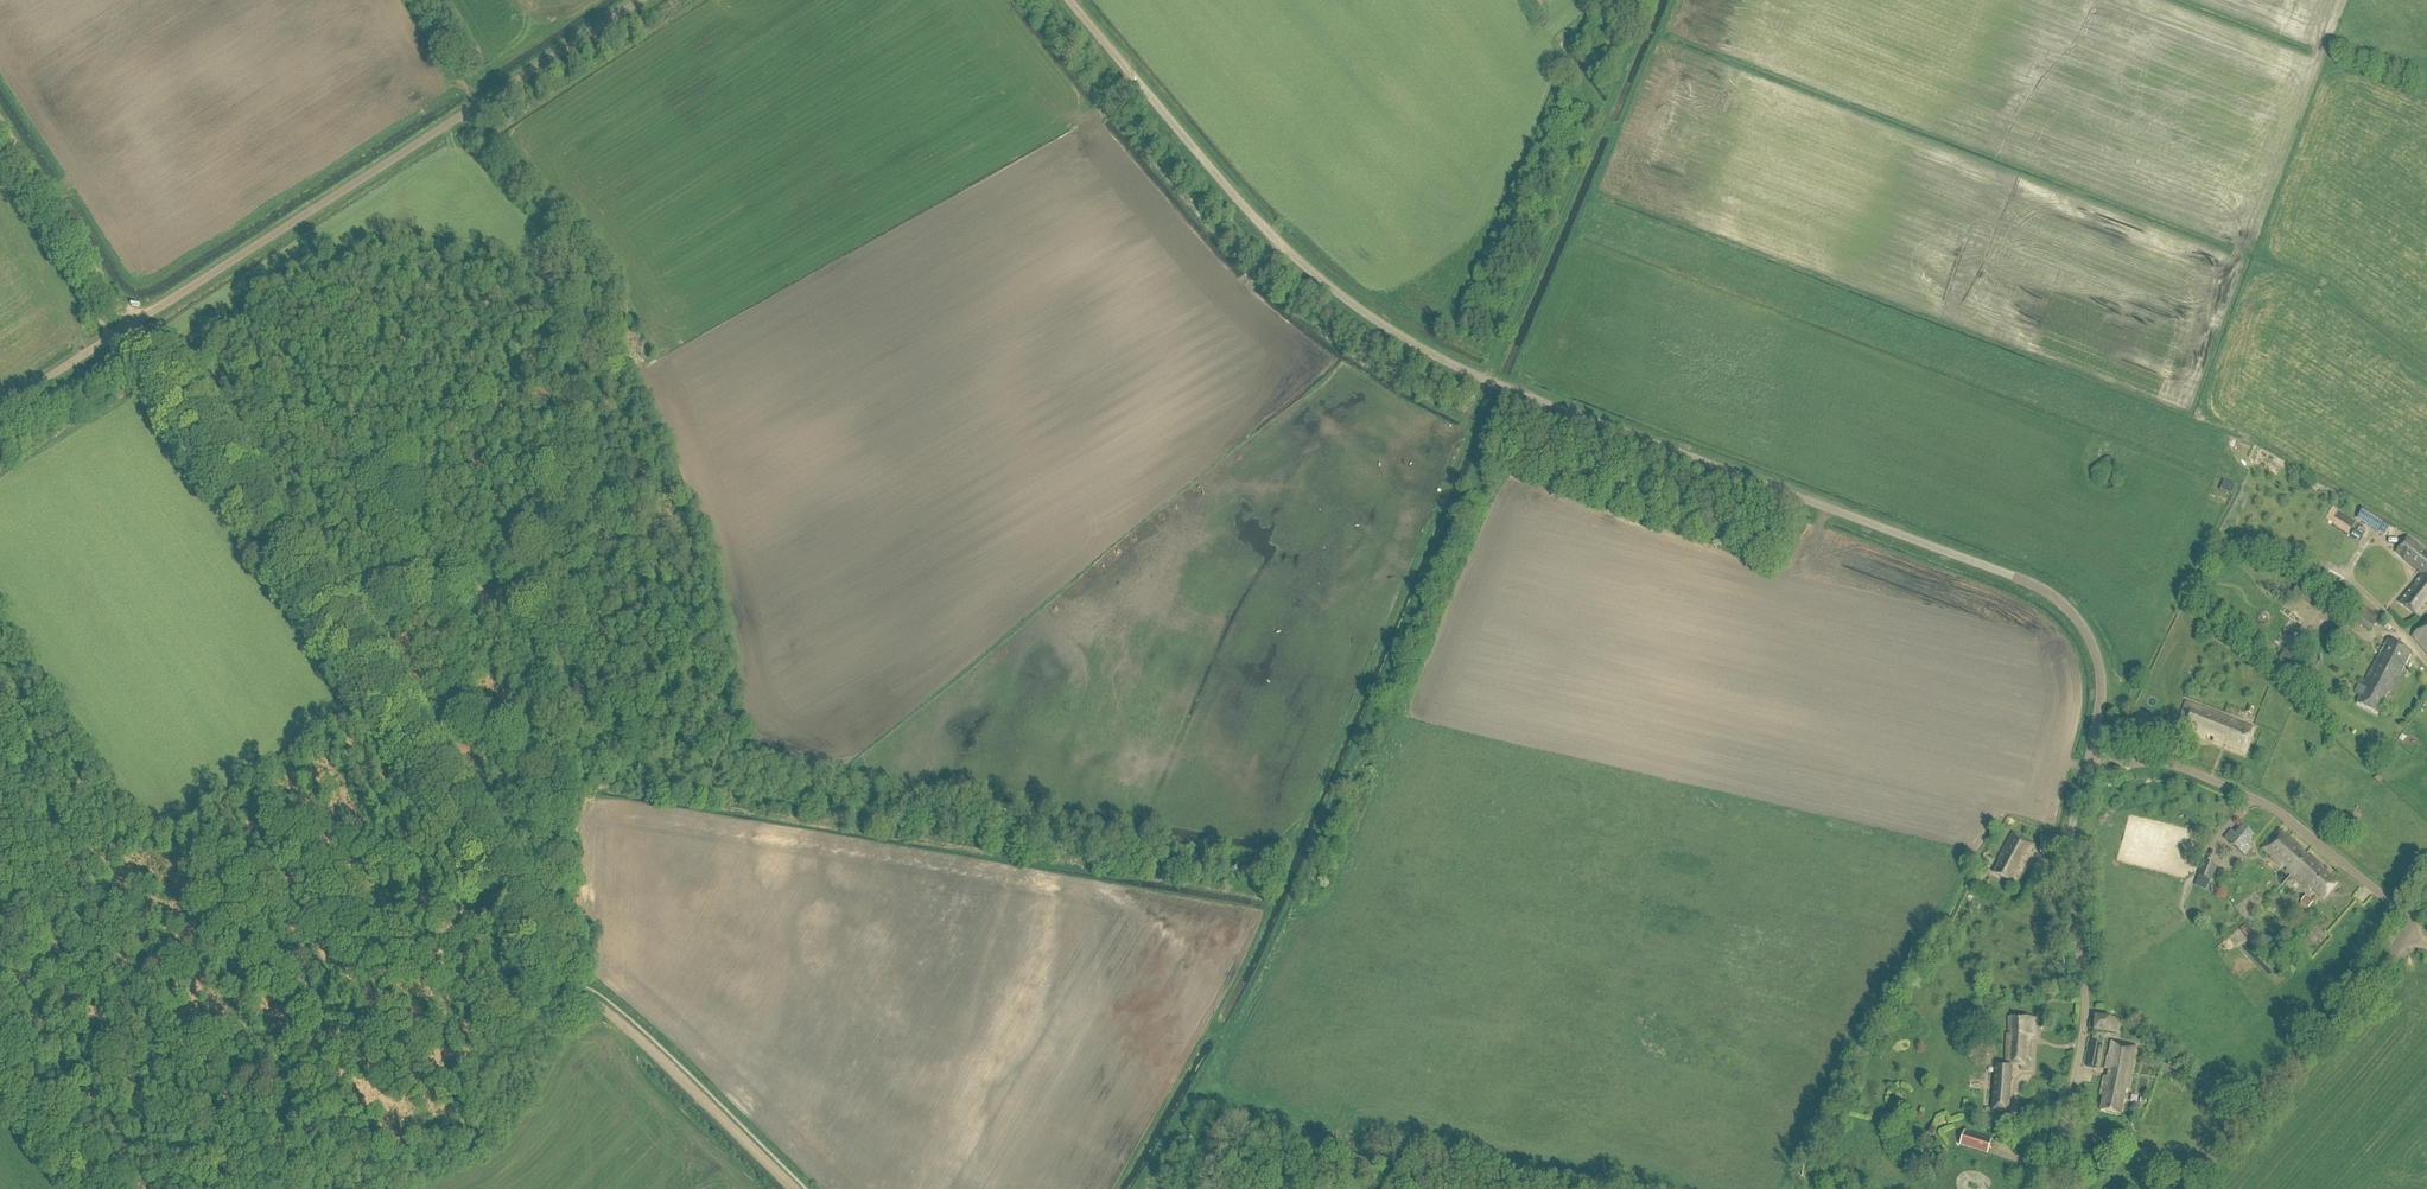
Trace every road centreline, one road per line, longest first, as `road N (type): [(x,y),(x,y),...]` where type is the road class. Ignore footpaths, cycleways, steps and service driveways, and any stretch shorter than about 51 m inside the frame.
road 1 (unclassified): [(2090,759),(2100,671),(2074,614),(2047,593),(1495,385),(1393,332),(1277,242),(1068,0)]
road 2 (track): [(0,123),(551,971),(566,982)]
road 3 (track): [(566,982),(552,901),(583,298),(563,235),(514,186),(465,114)]
road 4 (unclassified): [(0,409),(642,0)]
road 5 (unclassified): [(2049,1188),(2084,1037),(2072,847),(2090,759)]
road 6 (unclassified): [(2413,920),(2276,810),(2166,763),(2090,759)]
road 7 (tertiary): [(2180,1188),(2354,1003),(2406,934)]
road 8 (track): [(569,992),(615,1017),(793,1188)]
road 9 (track): [(376,1188),(434,1163),(464,1139),(569,992)]
road 10 (track): [(480,104),(420,0)]

